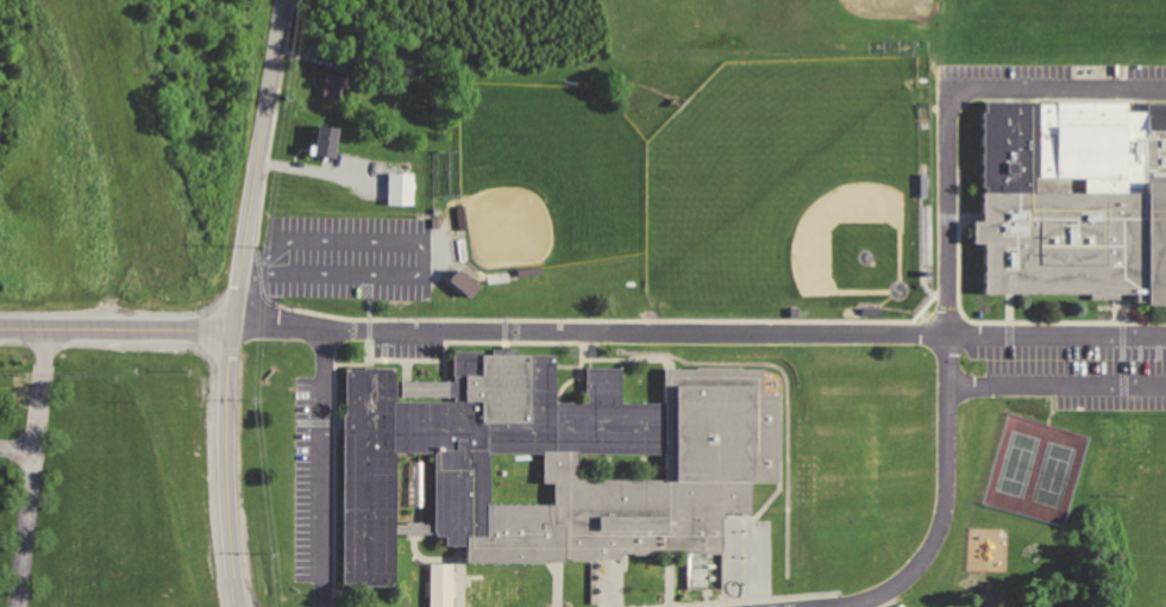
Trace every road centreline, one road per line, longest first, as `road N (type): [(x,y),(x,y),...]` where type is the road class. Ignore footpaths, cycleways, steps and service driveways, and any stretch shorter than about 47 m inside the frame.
road 1 (tertiary): [(285,0),(233,330)]
road 2 (tertiary): [(233,330),(226,348),(226,484),(240,606)]
road 3 (tertiary): [(233,330),(0,328)]

